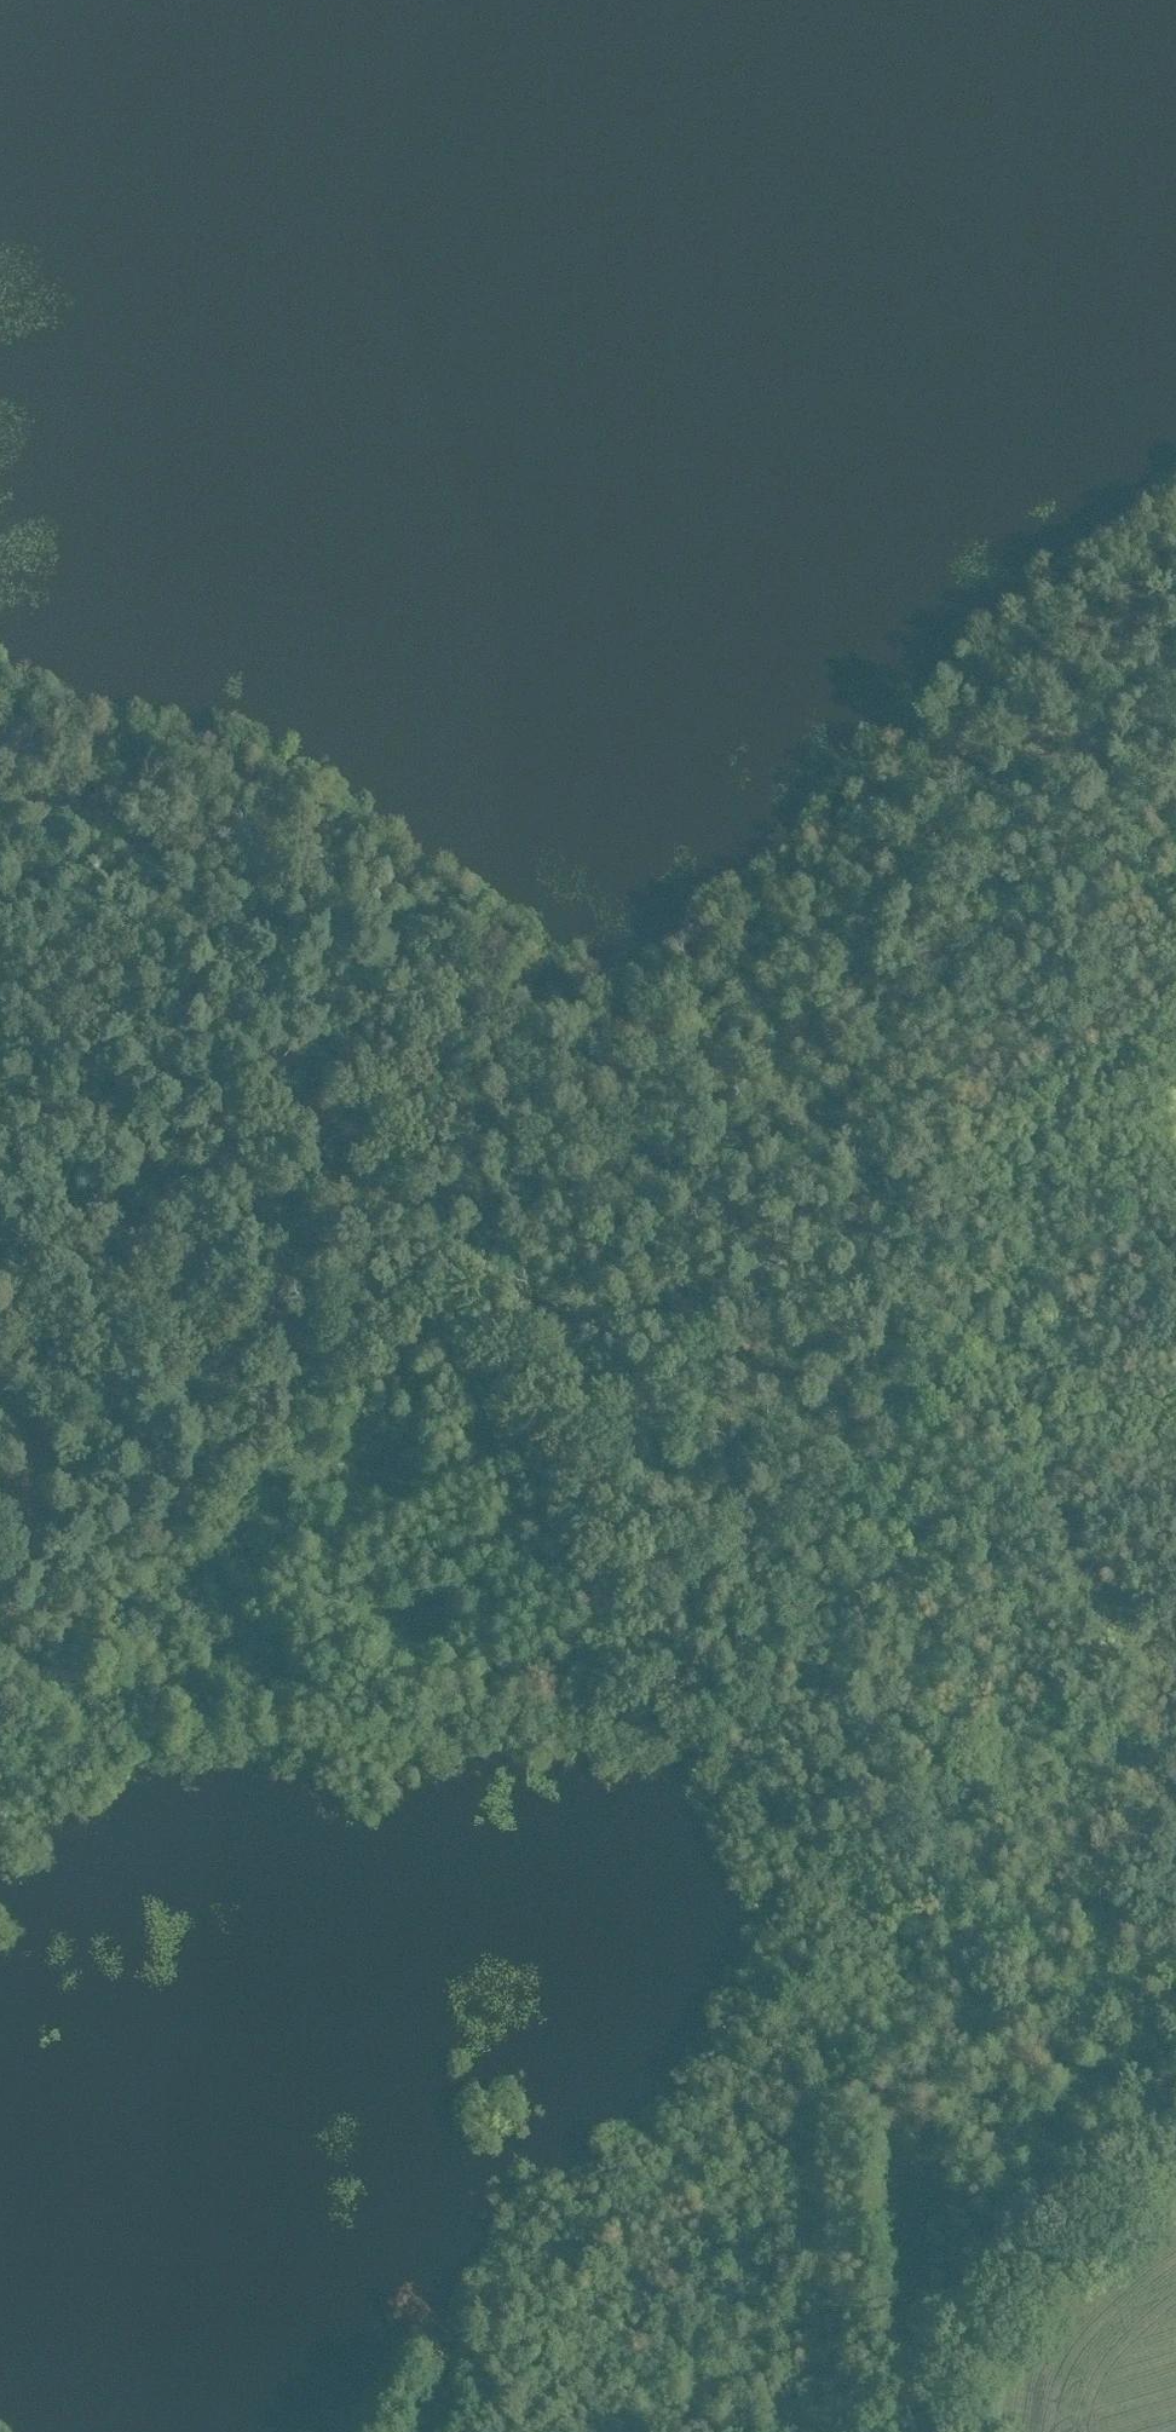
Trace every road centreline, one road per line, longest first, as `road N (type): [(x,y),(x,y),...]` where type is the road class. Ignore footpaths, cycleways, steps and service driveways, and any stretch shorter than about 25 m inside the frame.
road 1 (track): [(0,1336),(137,1507),(259,1418),(317,1357),(461,1242)]

